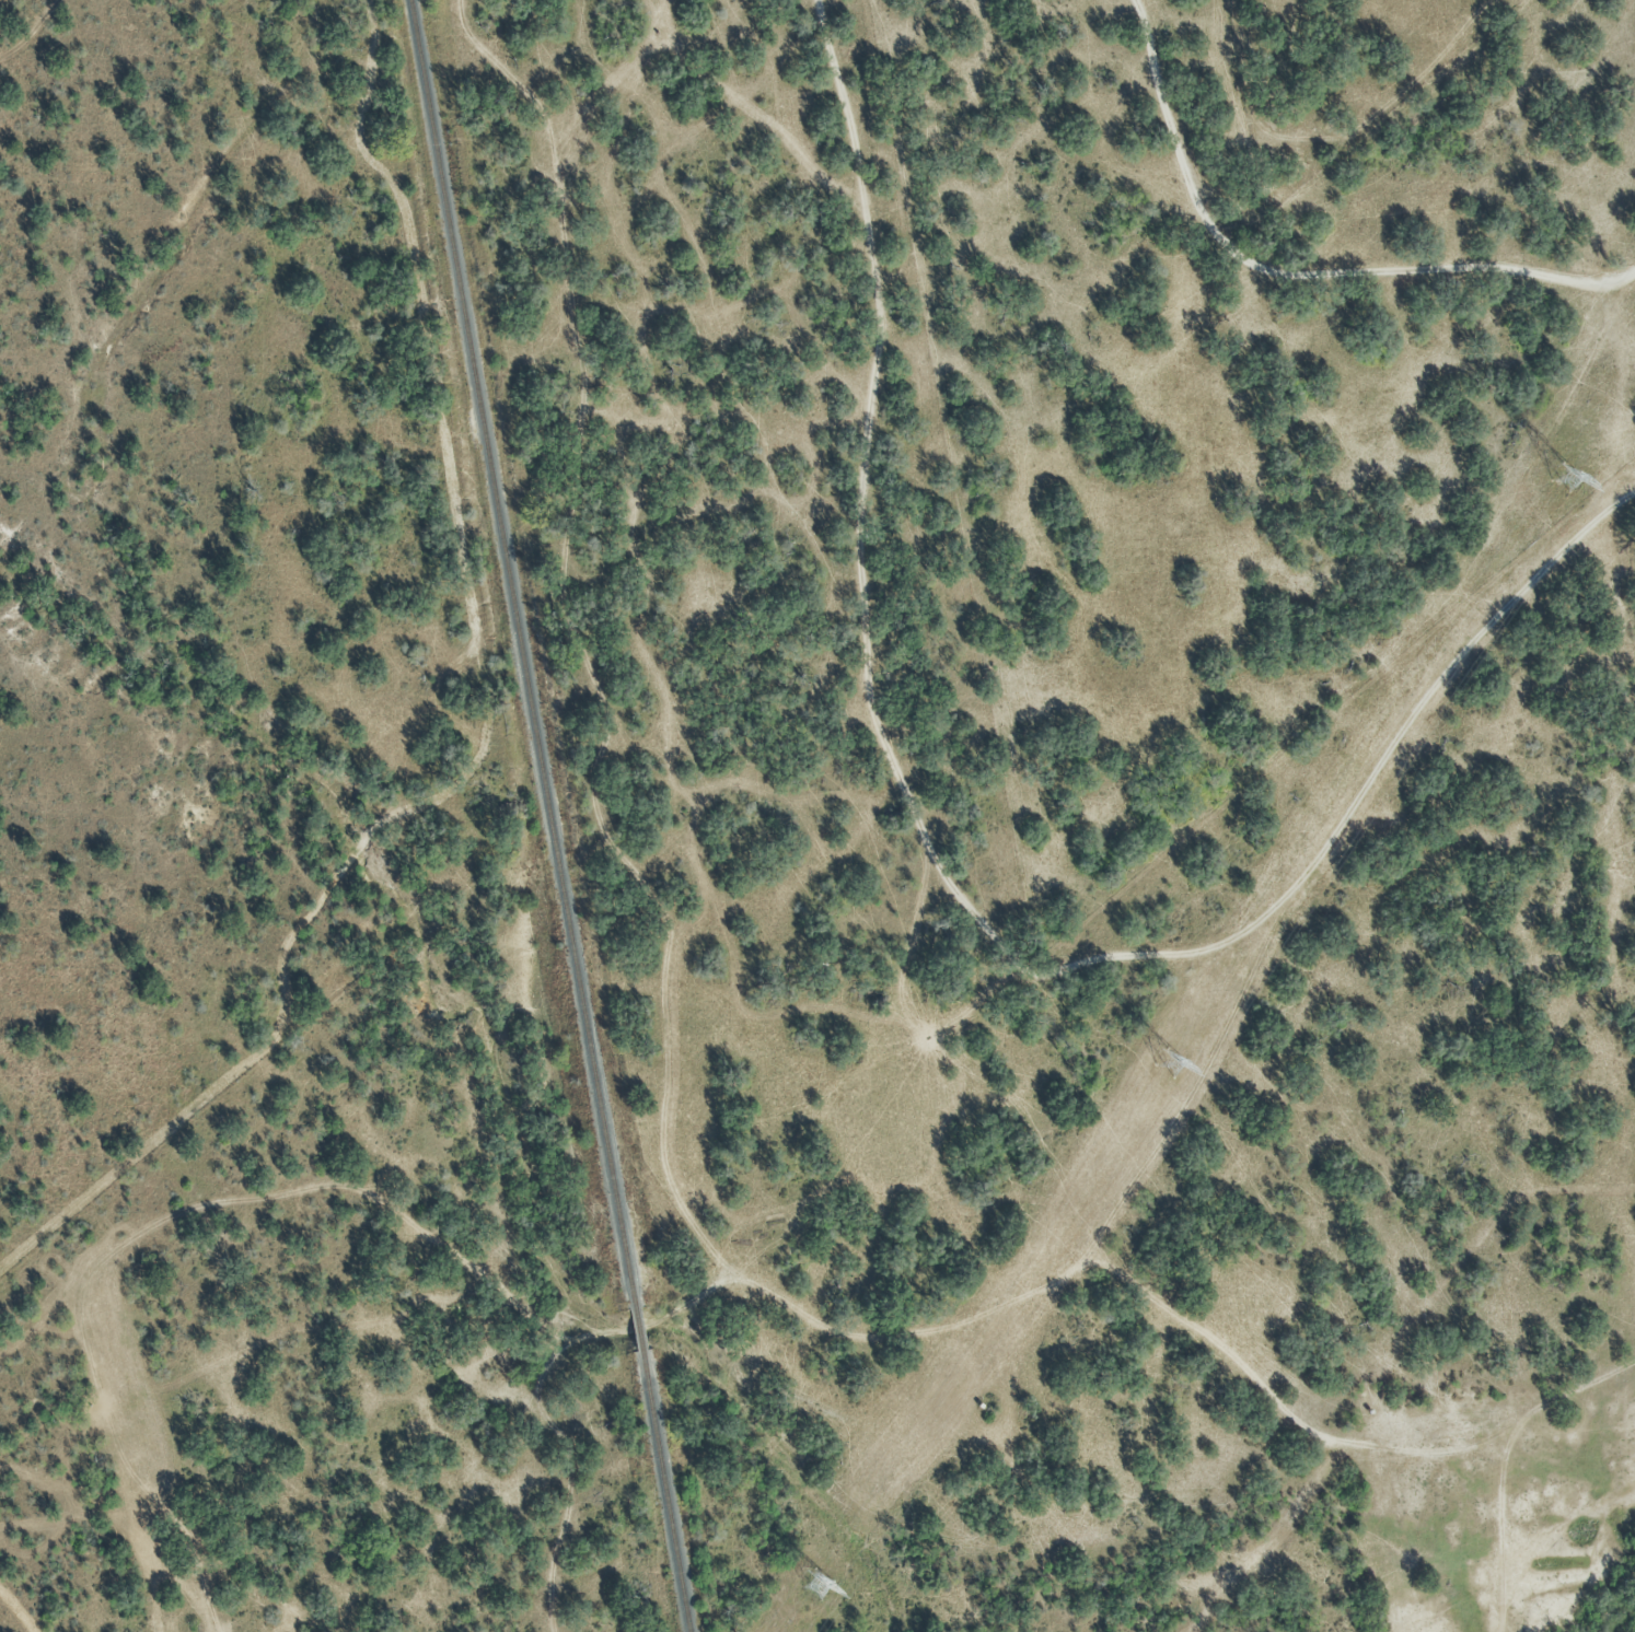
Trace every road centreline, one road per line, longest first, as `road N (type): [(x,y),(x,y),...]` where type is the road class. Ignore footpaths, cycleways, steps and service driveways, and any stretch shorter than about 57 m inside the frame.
road 1 (residential): [(1133,0),(1196,202),(1238,255),(1306,276),(1631,279)]

